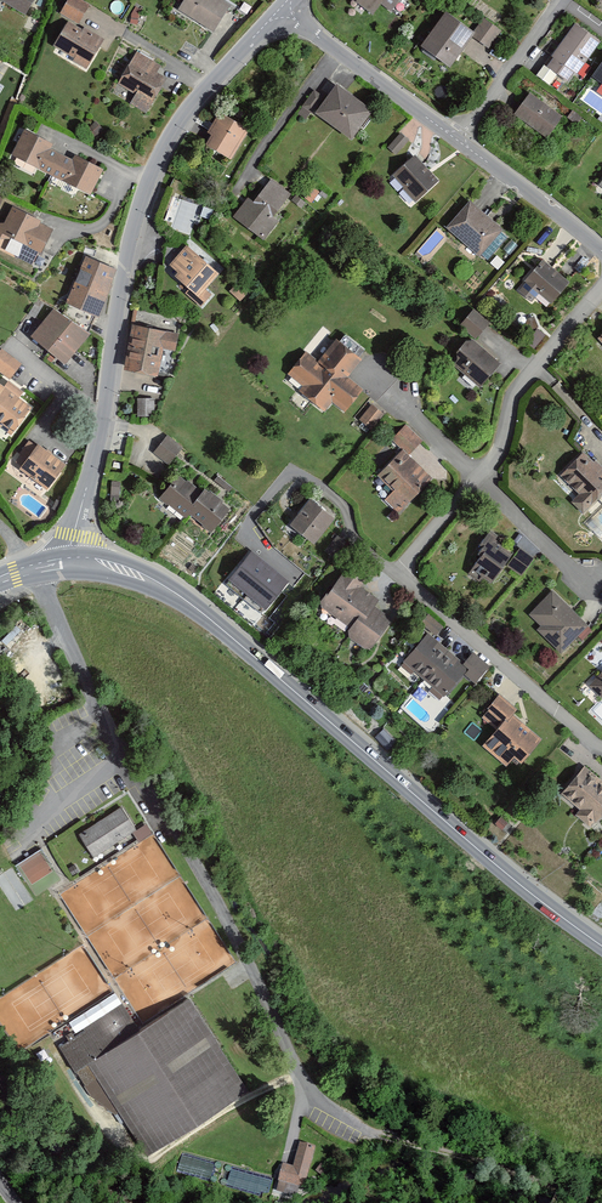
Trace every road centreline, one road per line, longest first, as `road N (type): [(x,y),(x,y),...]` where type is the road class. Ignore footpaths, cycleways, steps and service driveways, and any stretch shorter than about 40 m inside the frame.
road 1 (residential): [(387,1134),(333,1116),(304,1079),(203,872),(126,759),(32,565)]
road 2 (tertiary): [(69,558),(114,562),(174,592),(601,946)]
road 3 (residential): [(69,558),(103,424),(123,273),(149,178),(190,108),(279,9)]
road 4 (residential): [(396,574),(601,748)]
road 5 (residential): [(601,290),(515,390),(498,454),(476,478)]
road 6 (residential): [(458,141),(279,9)]
road 7 (track): [(561,1187),(387,1134)]
road 8 (residential): [(601,251),(458,141)]
road 9 (residential): [(458,141),(560,0)]
road 10 (residential): [(476,478),(586,582)]
road 11 (residential): [(396,574),(476,478)]
road 12 (residential): [(387,391),(476,478)]

